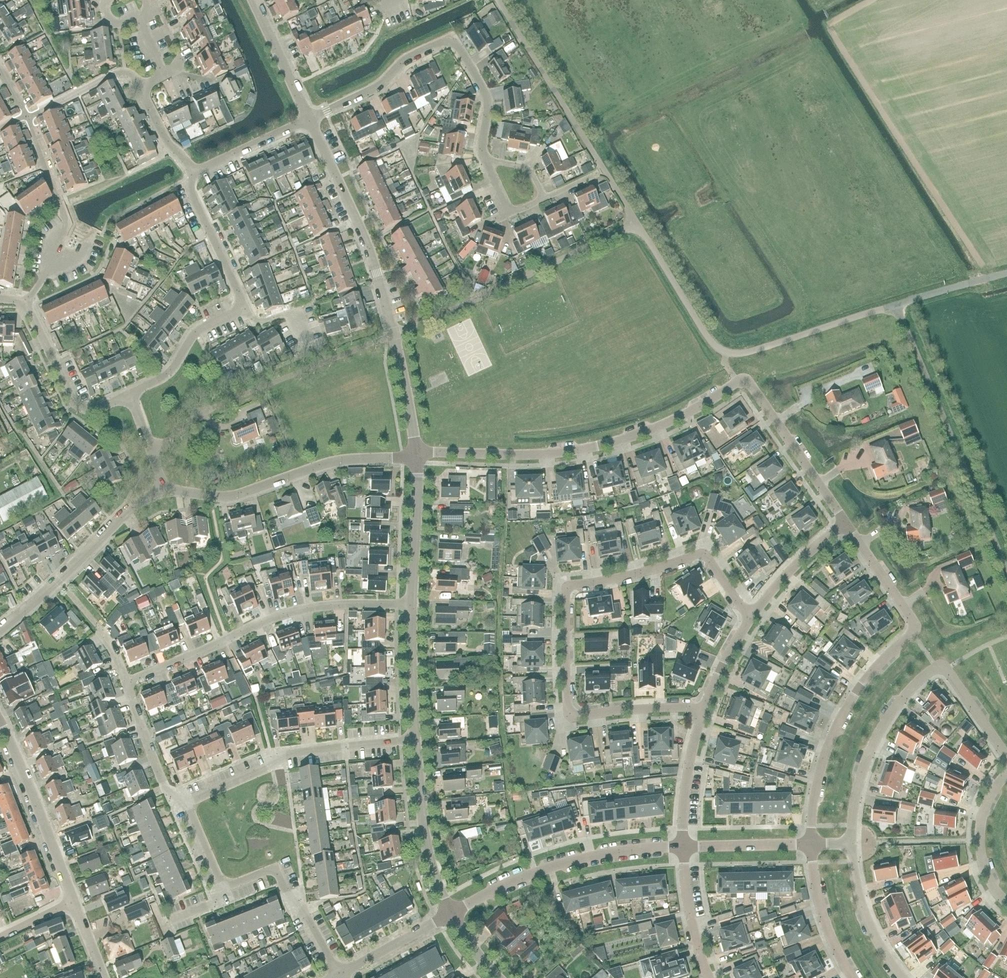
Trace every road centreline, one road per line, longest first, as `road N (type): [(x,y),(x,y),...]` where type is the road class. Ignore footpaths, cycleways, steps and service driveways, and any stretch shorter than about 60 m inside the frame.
road 1 (unclassified): [(896,305),(726,353),(708,339),(638,223),(394,334)]
road 2 (residential): [(417,454),(586,448),(653,429),(745,381),(846,521)]
road 3 (residential): [(751,616),(706,554),(567,589),(574,714),(704,710)]
road 4 (residential): [(846,521),(915,627),(838,724),(817,784),(812,844)]
road 5 (residential): [(852,843),(857,791),(874,741),(936,668),(945,669),(1006,756)]
road 6 (residential): [(126,684),(308,610),(413,603)]
road 7 (residential): [(485,160),(489,102),(461,46),(449,40),(309,120)]
road 8 (residential): [(194,172),(190,188),(240,307),(195,332),(168,375),(127,395)]
road 9 (unclassified): [(1006,569),(896,305)]
road 10 (residential): [(165,492),(230,498),(335,462),(417,454)]
road 11 (unclassified): [(451,913),(573,861),(684,847)]
road 12 (residential): [(188,803),(289,753),(414,739)]
road 13 (residential): [(394,334),(368,244),(309,120)]
road 14 (residential): [(0,631),(124,515),(165,492)]
road 15 (residential): [(25,305),(61,249),(66,219),(27,117)]
road 16 (tertiary): [(74,901),(0,723)]
road 17 (residential): [(451,913),(426,847),(414,739)]
road 18 (residential): [(226,891),(274,870),(339,976)]
road 19 (residential): [(127,395),(96,410),(78,407),(25,305)]
road 20 (residential): [(413,603),(417,454)]
road 21 (residential): [(903,977),(865,914),(852,843)]
road 22 (residential): [(1006,773),(987,804),(980,841),(987,874),(1006,903)]
road 23 (residential): [(812,844),(825,922),(852,977)]
road 24 (residential): [(704,710),(684,847)]
road 25 (residential): [(188,803),(167,789),(126,684)]
road 26 (residential): [(414,739),(413,603)]
road 27 (residential): [(846,521),(751,616)]
road 28 (residential): [(684,847),(710,977)]
road 29 (residential): [(309,120),(253,0)]
road 30 (residential): [(27,117),(114,73),(126,71),(139,88)]
road 31 (residential): [(339,976),(451,913)]
road 32 (unclassified): [(684,847),(812,844)]
road 33 (residential): [(309,120),(194,172)]
road 34 (residential): [(417,454),(394,334)]

